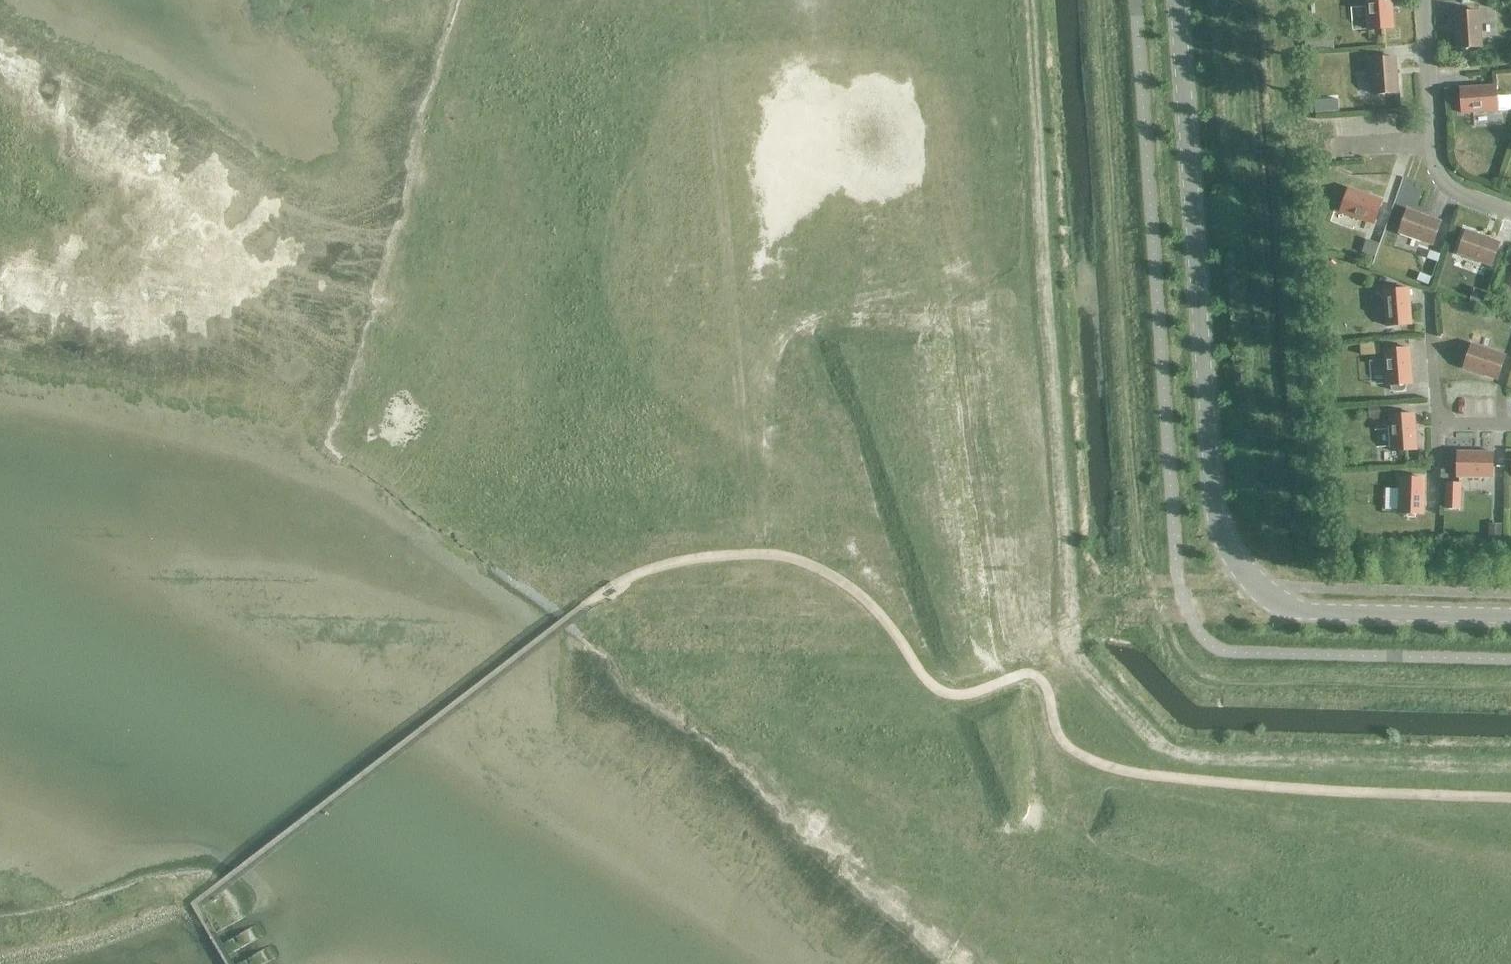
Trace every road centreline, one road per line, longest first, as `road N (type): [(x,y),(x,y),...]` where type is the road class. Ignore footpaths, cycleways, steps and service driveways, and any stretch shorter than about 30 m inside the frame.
road 1 (unclassified): [(1179,0),(1215,504),(1235,561),(1261,592),(1296,611),(1510,617)]
road 2 (residential): [(1433,144),(1423,0)]

